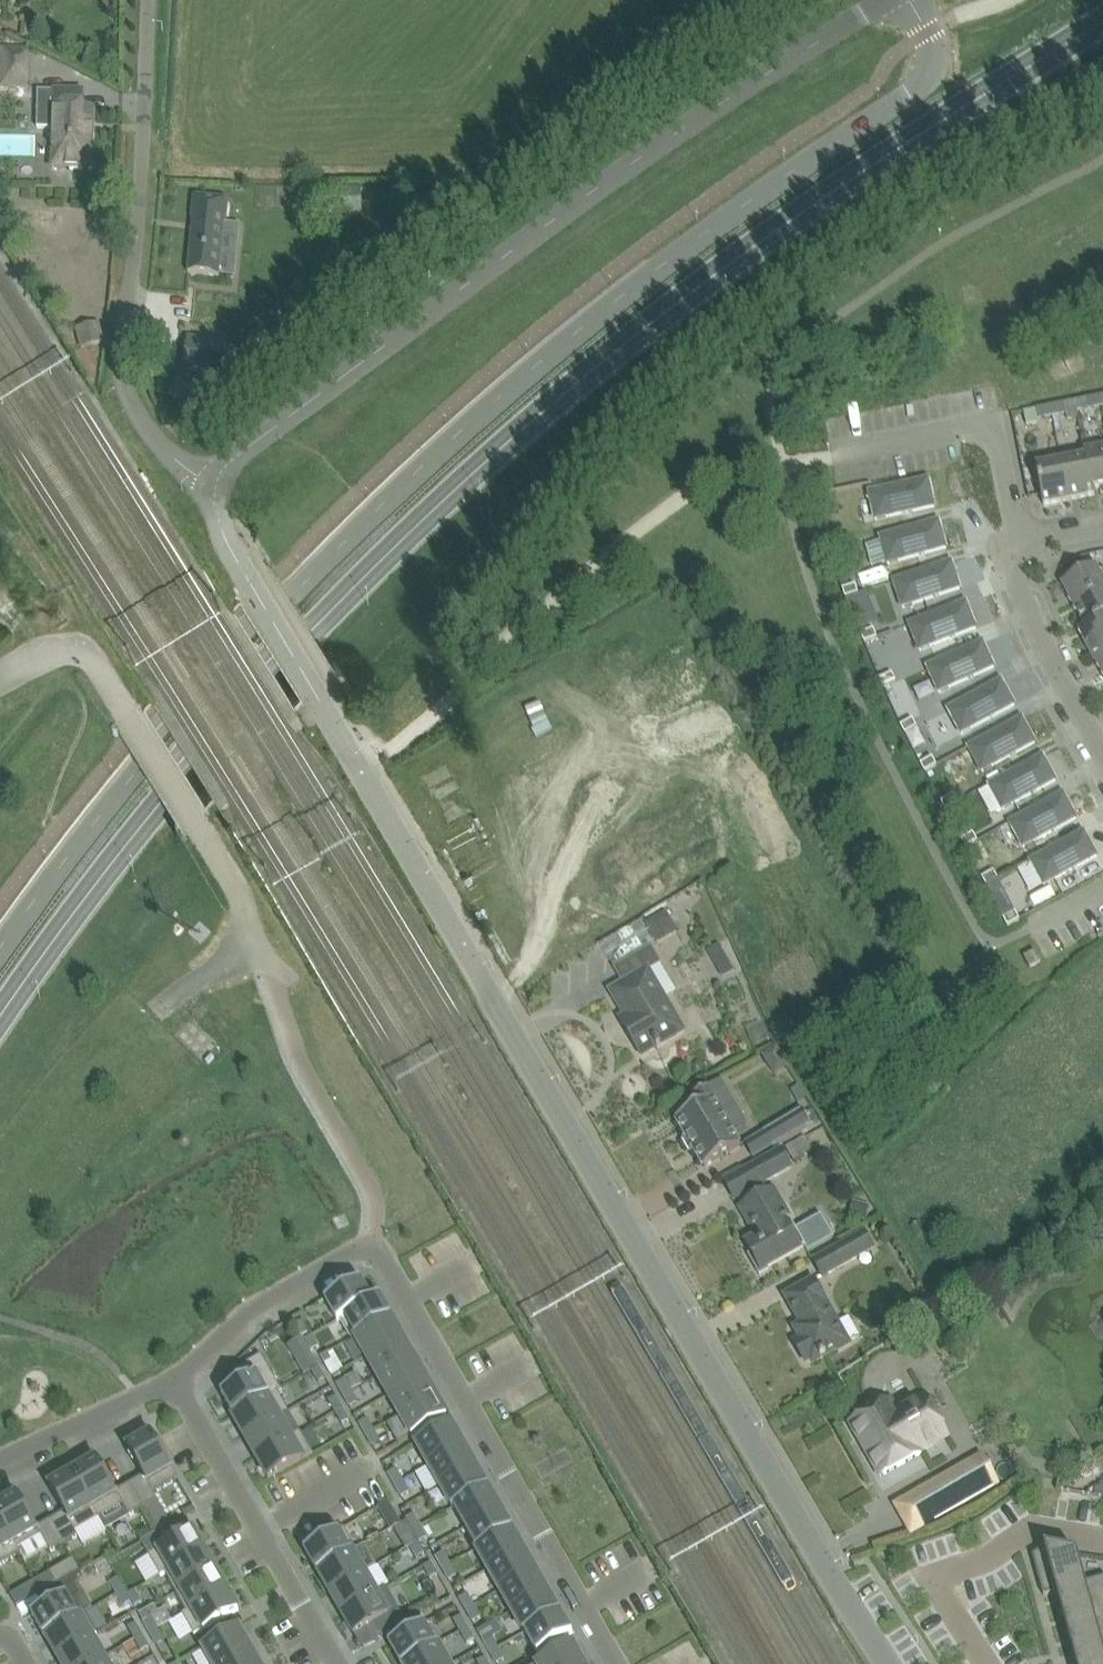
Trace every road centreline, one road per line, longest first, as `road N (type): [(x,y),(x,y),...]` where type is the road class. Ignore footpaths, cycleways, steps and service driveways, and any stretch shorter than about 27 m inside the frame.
road 1 (secondary): [(0,1023),(150,820),(312,632),(493,457),(617,352),(830,197),(1102,24)]
road 2 (unclassified): [(0,954),(291,596),(468,429),(586,321),(916,96),(938,60),(909,0)]
road 3 (residential): [(897,1663),(309,686),(223,534),(222,489)]
road 4 (unclassified): [(222,489),(249,449),(706,108),(885,0)]
road 5 (unclassified): [(222,489),(155,439),(130,401),(125,371),(155,0)]
road 6 (residential): [(618,1663),(388,1262),(372,1248)]
road 7 (residential): [(260,956),(240,898),(88,659),(55,651),(0,681)]
road 8 (residential): [(173,1379),(337,1663)]
road 9 (residential): [(1025,540),(996,434),(975,427),(830,455)]
road 10 (residential): [(1102,1540),(1036,1530),(934,1579),(986,1663)]
road 11 (residential): [(173,1379),(243,1315),(351,1251),(372,1248)]
road 12 (residential): [(1102,745),(1016,578),(1025,540)]
road 13 (residential): [(0,1459),(173,1379)]

